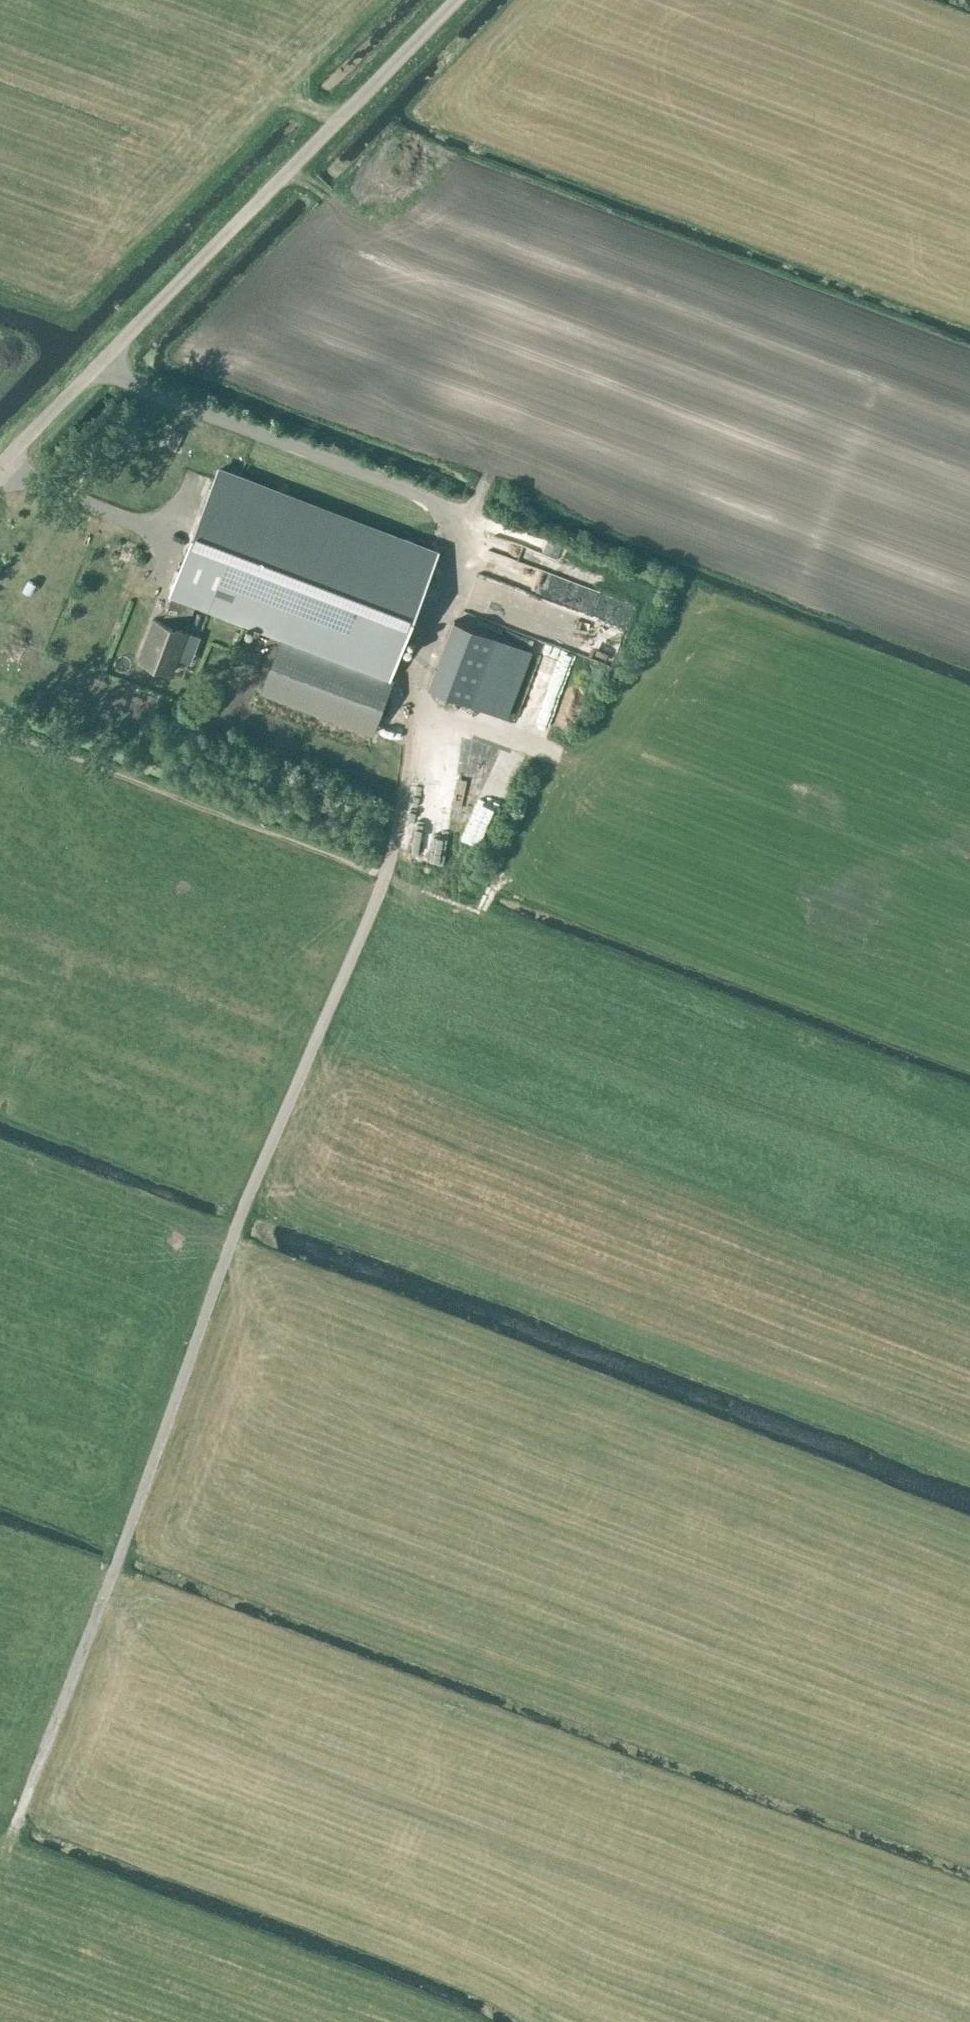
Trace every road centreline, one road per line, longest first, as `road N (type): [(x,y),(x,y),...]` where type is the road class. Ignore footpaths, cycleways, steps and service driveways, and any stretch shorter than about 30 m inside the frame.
road 1 (unclassified): [(0,467),(457,0)]

